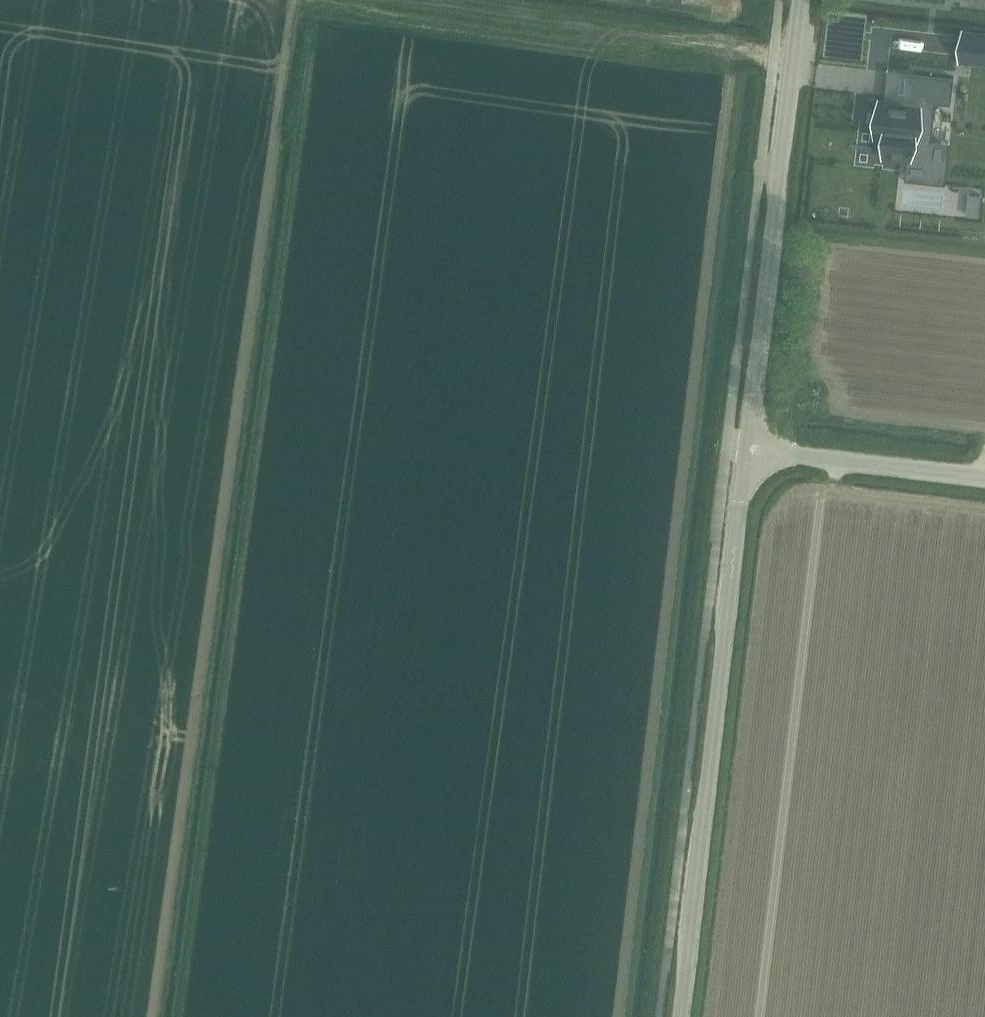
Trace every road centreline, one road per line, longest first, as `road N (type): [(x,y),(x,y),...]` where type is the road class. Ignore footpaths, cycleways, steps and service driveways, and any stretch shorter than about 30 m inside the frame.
road 1 (unclassified): [(684,1016),(753,451)]
road 2 (unclassified): [(753,451),(801,0)]
road 3 (unclassified): [(984,478),(753,451)]

